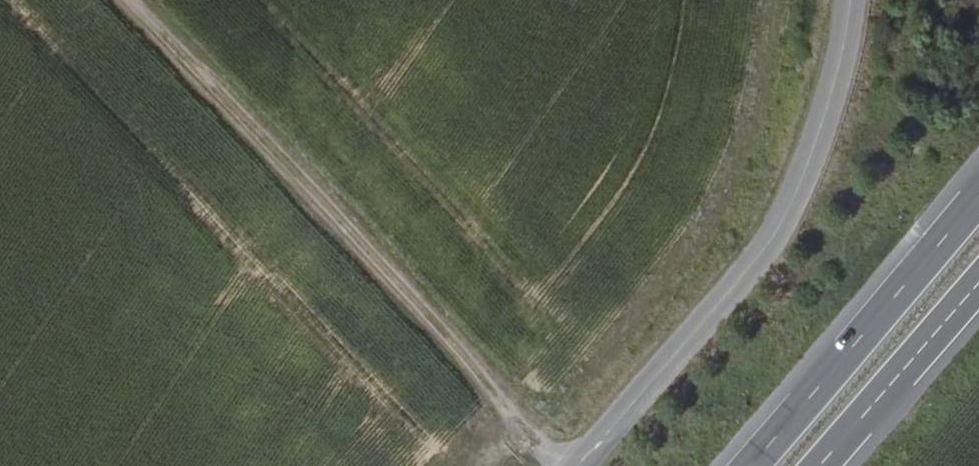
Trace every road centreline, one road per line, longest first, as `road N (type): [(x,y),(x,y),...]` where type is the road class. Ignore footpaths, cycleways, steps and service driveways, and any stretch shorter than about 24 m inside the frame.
road 1 (track): [(560,465),(119,0)]
road 2 (unclassified): [(856,0),(832,114),(795,205),(750,277),(588,465)]
road 3 (trunk): [(978,199),(751,465)]
road 4 (trunk): [(820,465),(978,285)]

